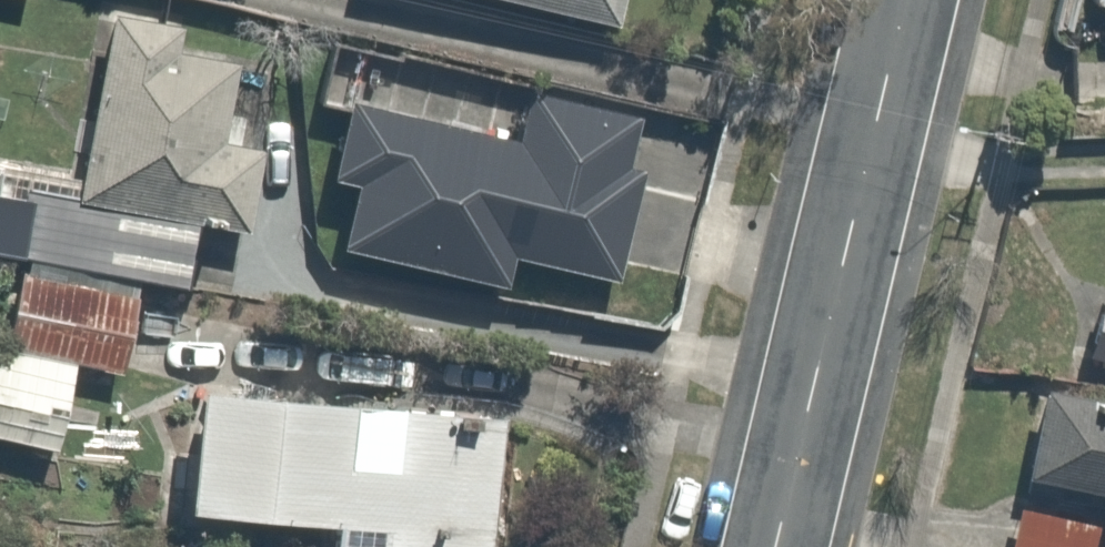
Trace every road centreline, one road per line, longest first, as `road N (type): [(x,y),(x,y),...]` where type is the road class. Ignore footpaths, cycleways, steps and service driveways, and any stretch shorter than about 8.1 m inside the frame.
road 1 (secondary): [(908,0),(778,546)]

